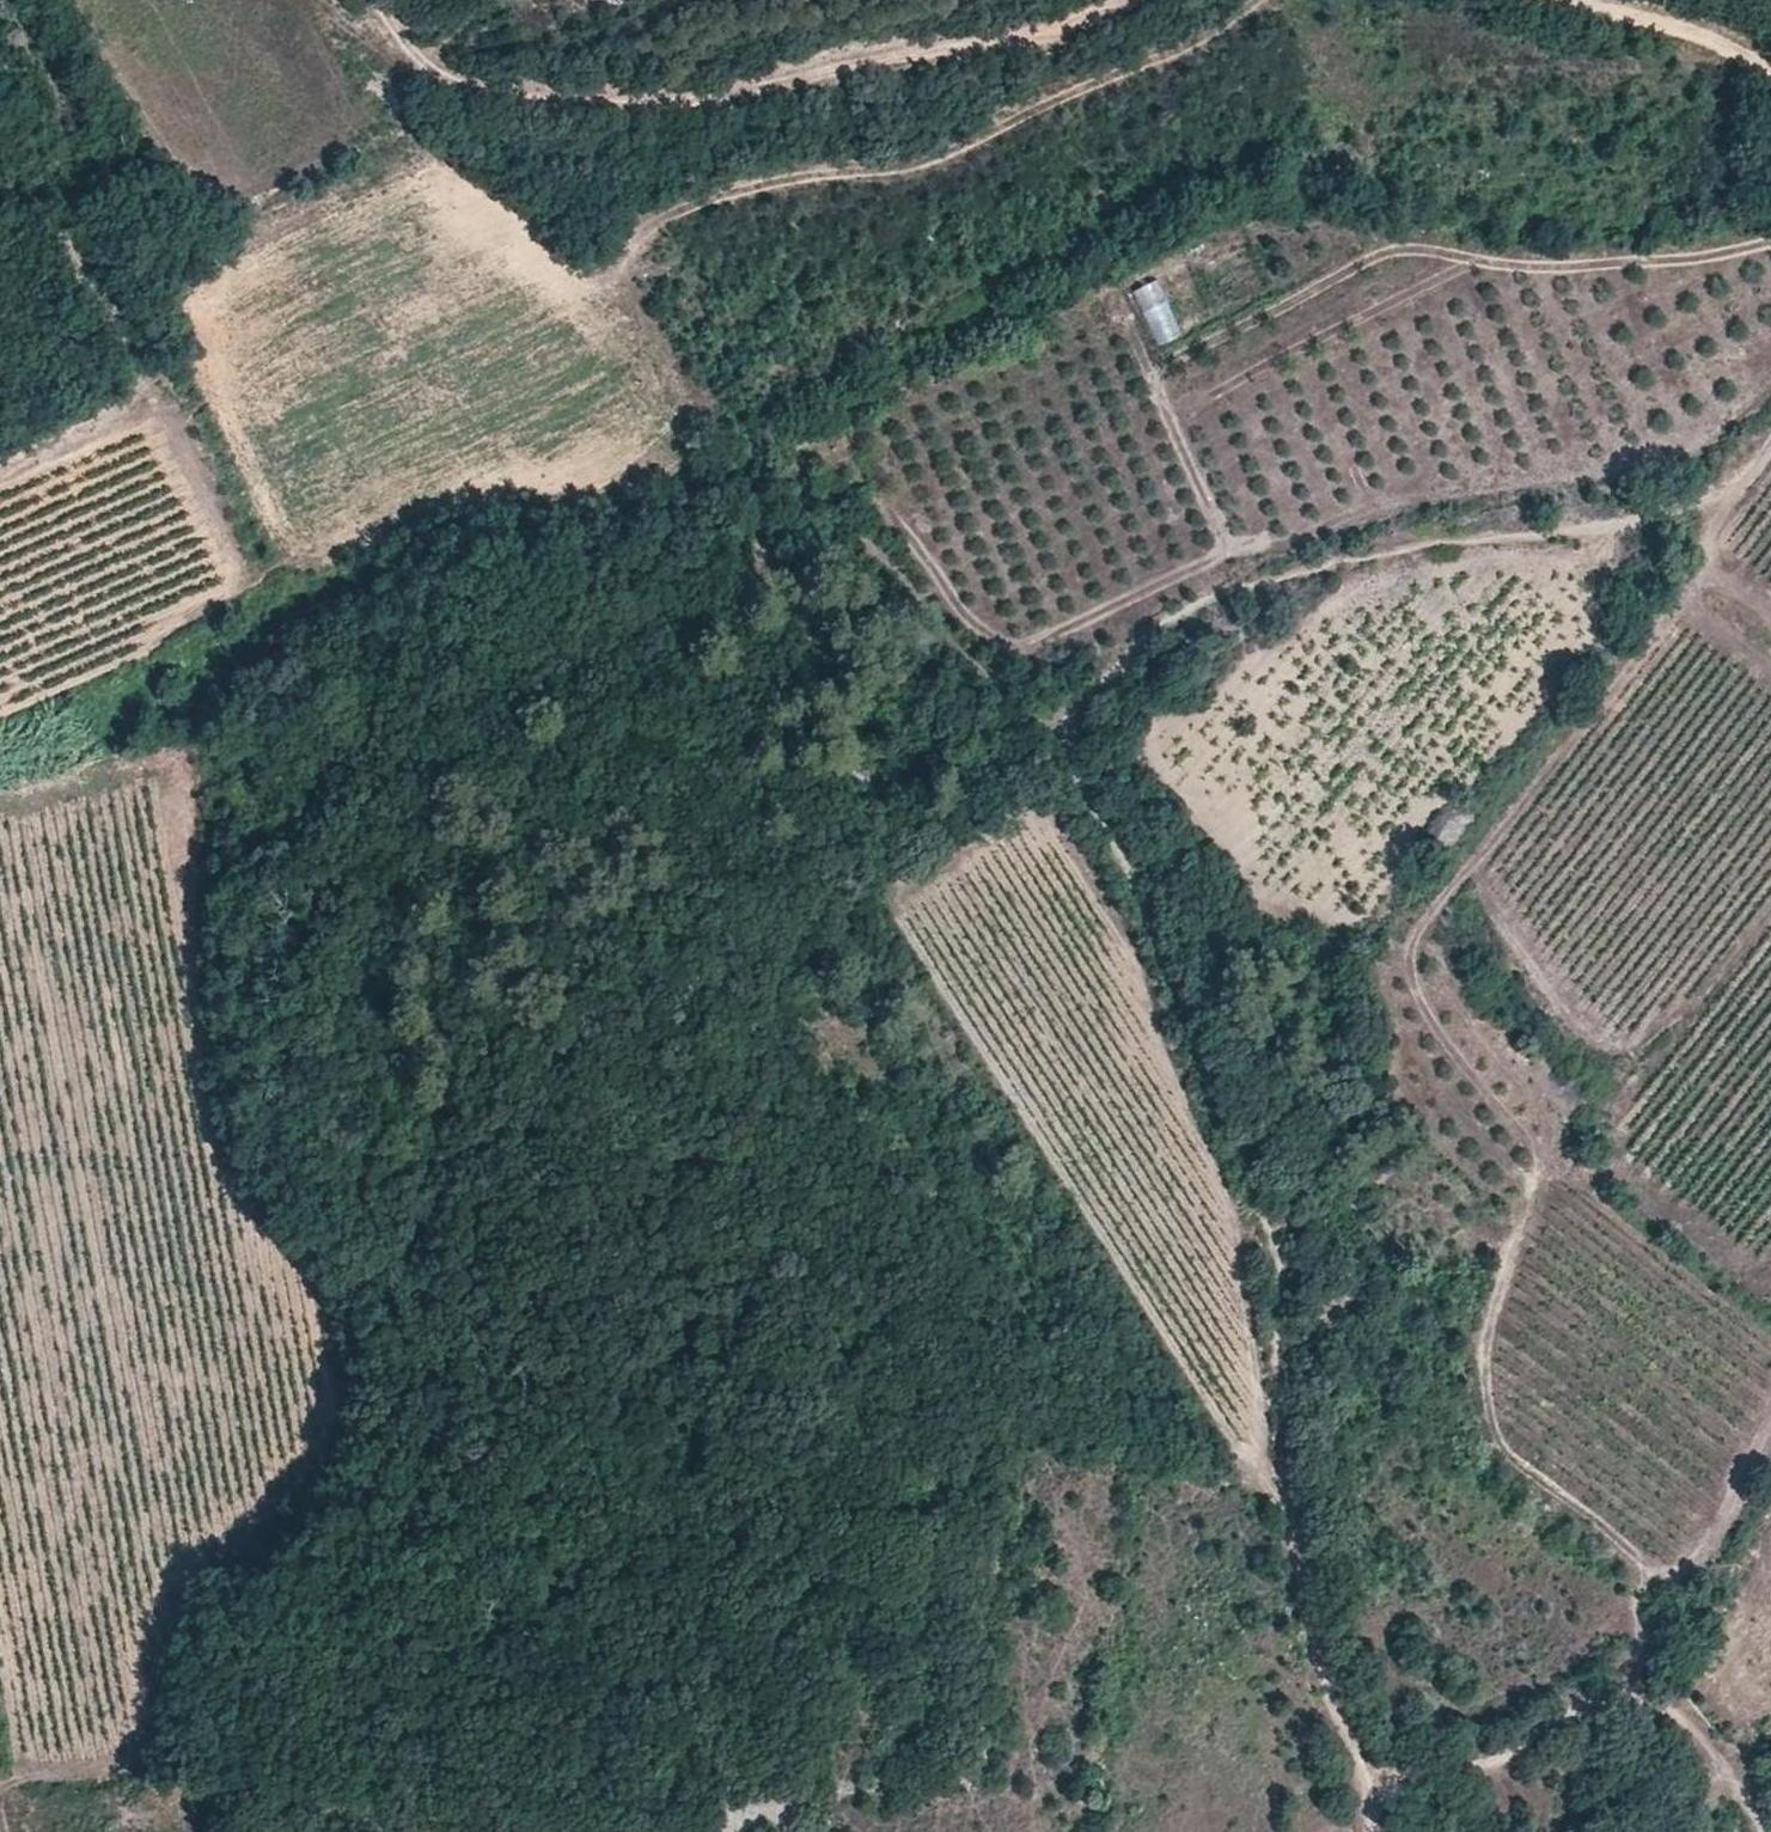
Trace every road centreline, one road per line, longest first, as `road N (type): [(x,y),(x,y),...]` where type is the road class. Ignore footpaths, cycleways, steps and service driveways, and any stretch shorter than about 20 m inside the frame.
road 1 (track): [(1363,1831),(1368,1778),(1279,1517),(1270,1254),(1242,1173),(1158,1010),(1053,733),(1140,656),(1337,569),(1583,536),(1683,513),(1770,454)]
road 2 (track): [(1368,1778),(1513,1753),(1573,1715),(1632,1699),(1667,1702),(1720,1758),(1766,1831)]
road 3 (track): [(1770,96),(1530,0)]

